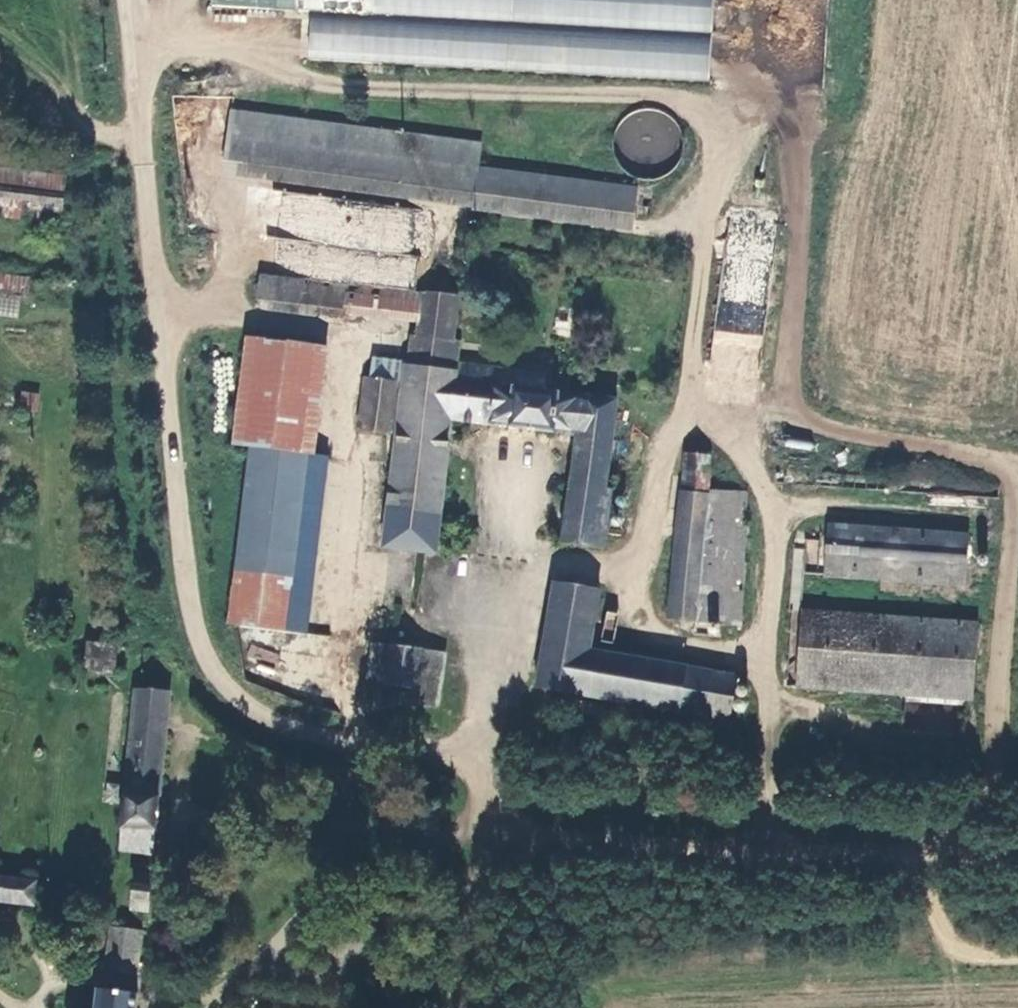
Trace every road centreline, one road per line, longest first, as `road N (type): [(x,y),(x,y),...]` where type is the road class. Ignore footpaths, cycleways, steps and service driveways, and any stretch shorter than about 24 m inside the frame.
road 1 (unclassified): [(126,0),(184,576),(205,663),(254,708),(305,734),(474,759)]
road 2 (unclassified): [(474,759),(469,836),(1017,860)]
road 3 (track): [(451,1007),(469,836),(182,811)]
road 4 (unclassified): [(503,512),(474,759)]

